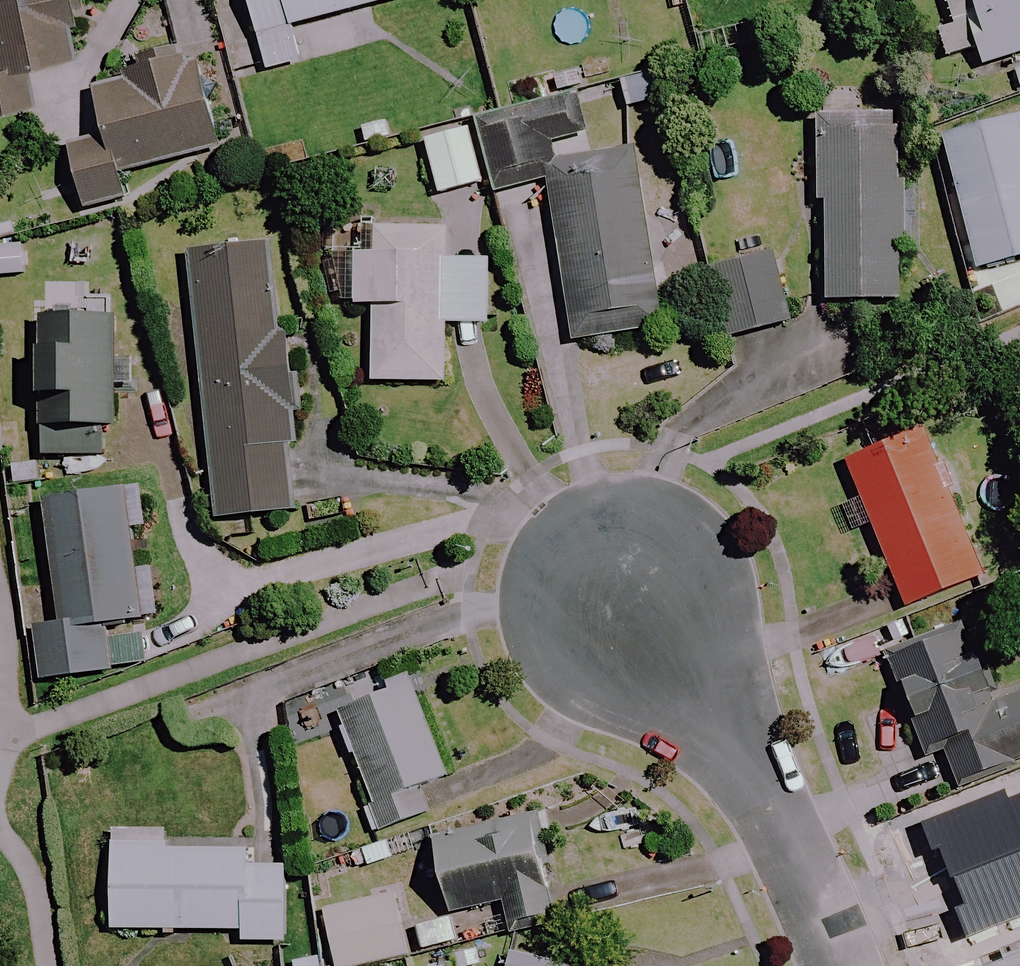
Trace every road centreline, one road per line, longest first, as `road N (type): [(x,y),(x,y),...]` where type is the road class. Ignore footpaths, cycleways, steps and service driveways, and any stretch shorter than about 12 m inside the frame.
road 1 (residential): [(834,965),(747,758),(638,599)]

